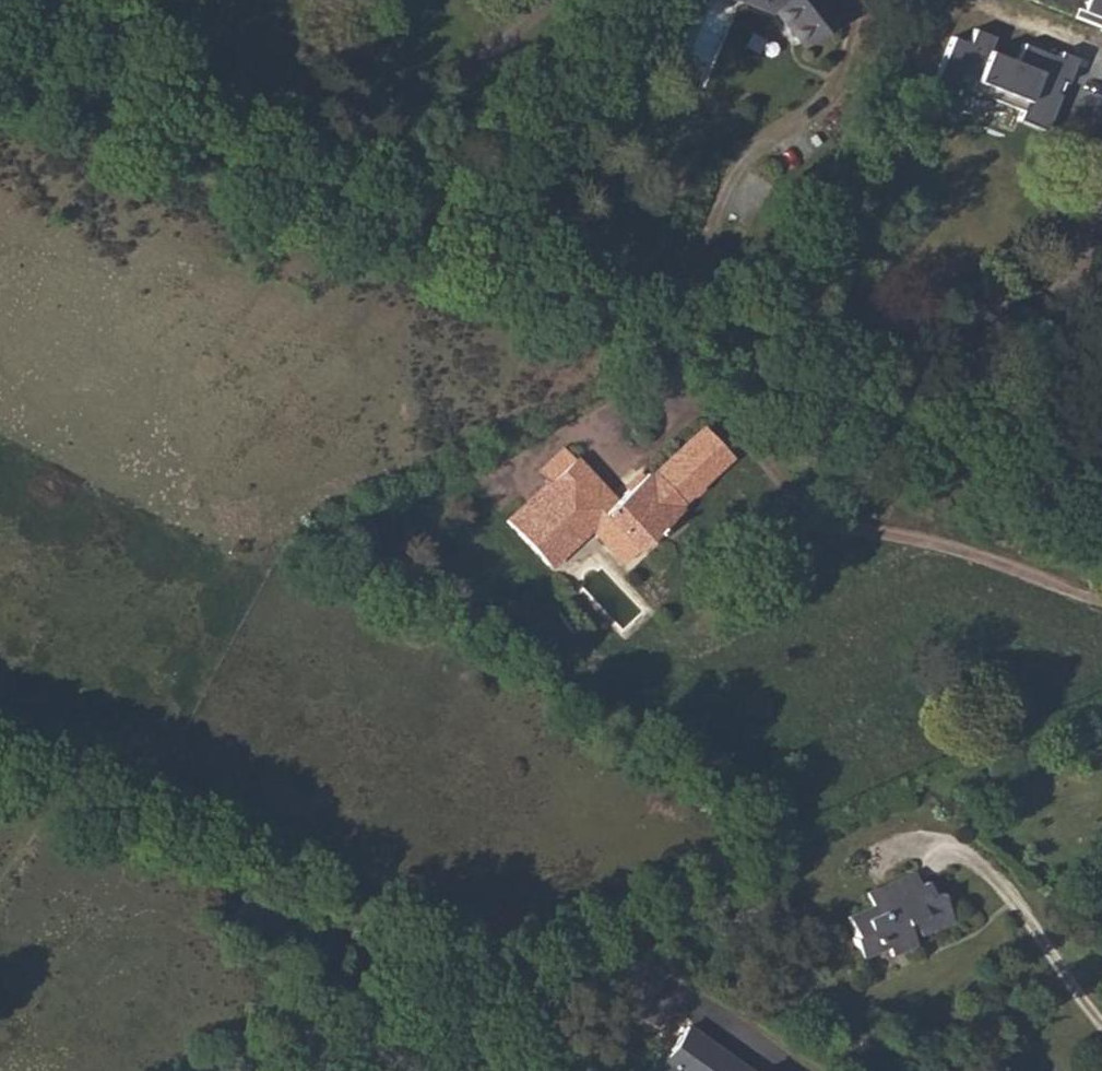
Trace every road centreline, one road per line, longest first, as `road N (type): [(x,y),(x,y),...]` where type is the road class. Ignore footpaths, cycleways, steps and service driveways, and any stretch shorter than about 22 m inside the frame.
road 1 (residential): [(1101,530),(0,80)]
road 2 (residential): [(305,1070),(637,919)]

